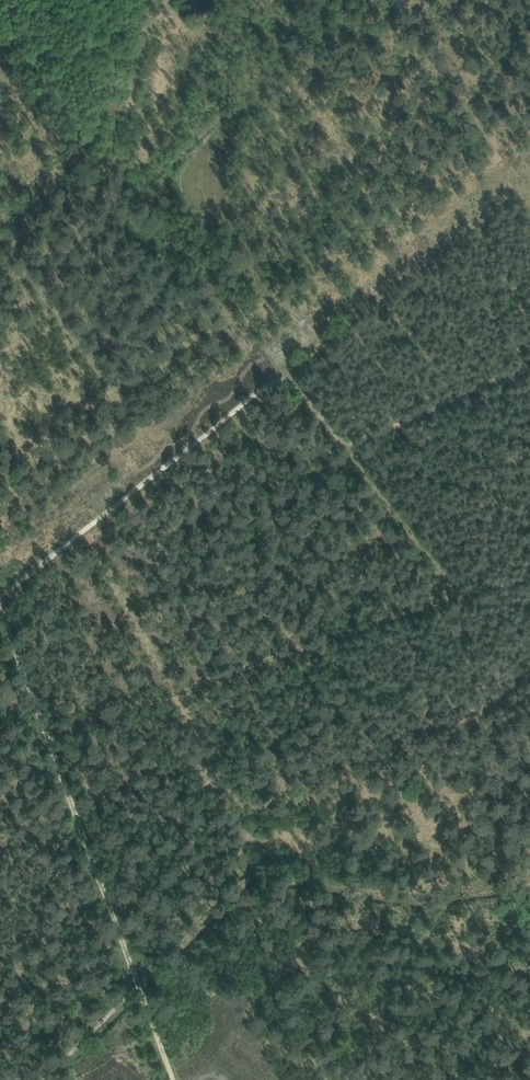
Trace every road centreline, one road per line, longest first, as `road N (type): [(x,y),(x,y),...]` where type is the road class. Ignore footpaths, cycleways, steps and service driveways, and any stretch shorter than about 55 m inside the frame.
road 1 (track): [(0,604),(141,988)]
road 2 (track): [(529,196),(492,211),(279,376)]

